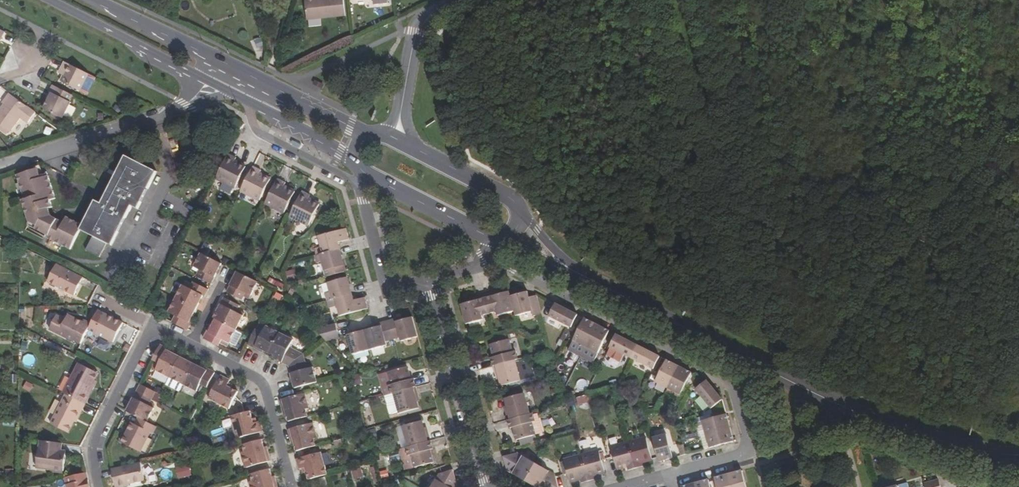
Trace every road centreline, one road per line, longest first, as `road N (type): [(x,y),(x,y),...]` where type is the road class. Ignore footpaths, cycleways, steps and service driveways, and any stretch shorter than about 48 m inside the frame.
road 1 (secondary): [(1018,457),(897,430),(835,405),(574,273)]
road 2 (residential): [(487,254),(731,383),(753,451),(671,474)]
road 3 (residential): [(429,282),(488,486)]
road 4 (residential): [(185,105),(0,164)]
road 5 (residential): [(189,346),(263,384),(292,486)]
road 6 (residential): [(104,486),(95,447),(156,329)]
road 7 (secondary): [(366,136),(212,58)]
road 8 (secondary): [(48,0),(197,76)]
road 9 (residential): [(396,142),(415,34),(449,0)]
road 10 (residential): [(368,176),(363,200),(389,279),(400,287),(429,282)]
road 11 (residential): [(249,104),(262,135),(355,182),(365,174)]
road 12 (secondary): [(517,216),(512,200),(396,142)]
road 13 (secondary): [(368,176),(493,240)]
road 14 (secondary): [(212,58),(93,0)]

